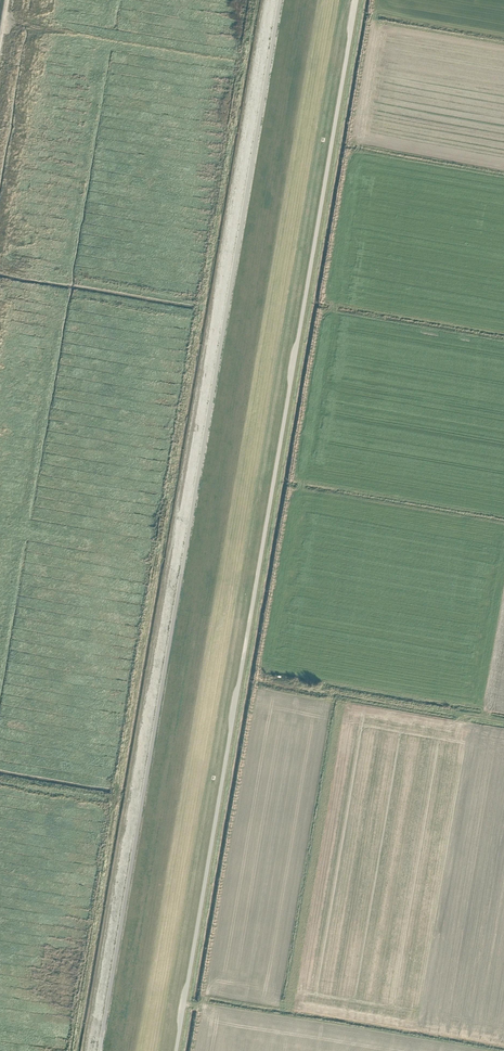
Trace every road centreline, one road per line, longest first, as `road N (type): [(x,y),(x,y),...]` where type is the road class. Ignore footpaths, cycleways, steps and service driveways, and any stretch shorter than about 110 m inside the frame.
road 1 (track): [(285,0),(102,1050)]
road 2 (track): [(177,1050),(356,0)]
road 3 (track): [(503,721),(259,677)]
road 4 (track): [(246,61),(3,23)]

